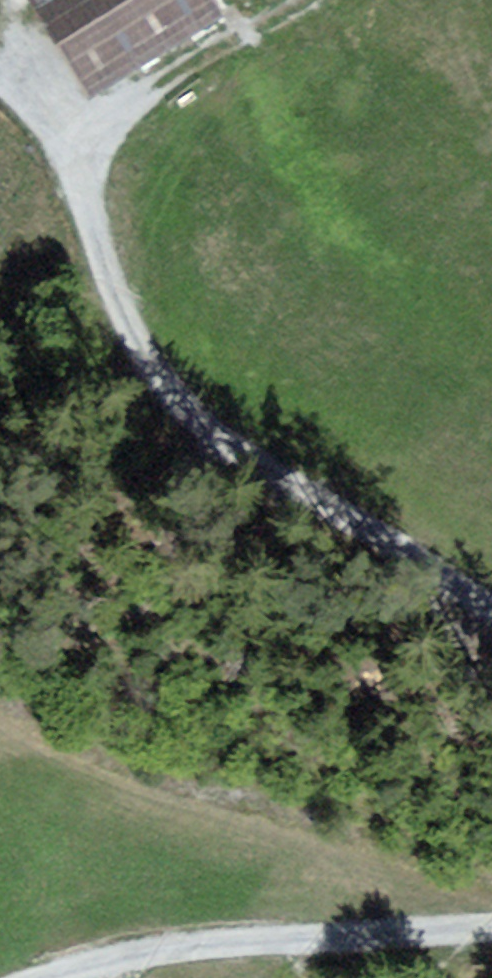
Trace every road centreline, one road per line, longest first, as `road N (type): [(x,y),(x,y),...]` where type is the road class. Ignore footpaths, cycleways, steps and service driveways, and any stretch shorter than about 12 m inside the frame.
road 1 (track): [(491,611),(206,429),(149,378),(104,298)]
road 2 (track): [(72,977),(87,970),(491,935)]
road 3 (track): [(0,91),(81,176),(104,298)]

